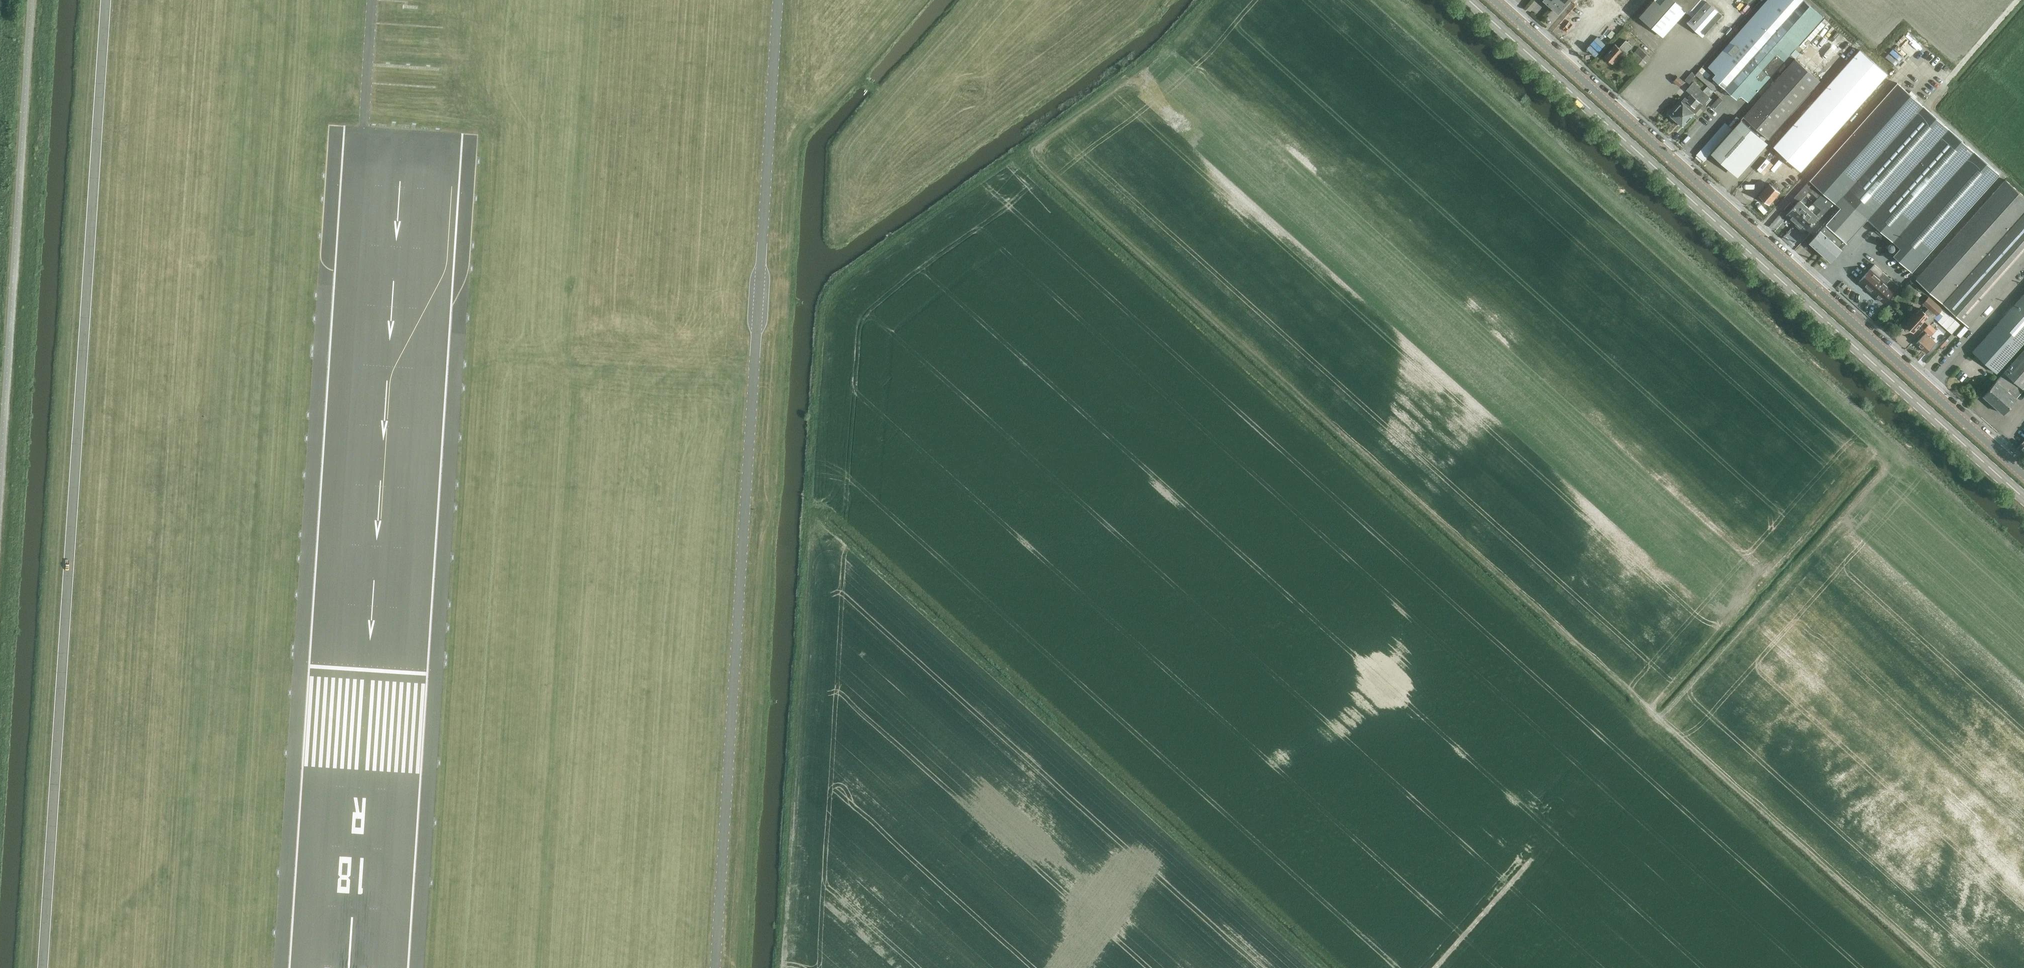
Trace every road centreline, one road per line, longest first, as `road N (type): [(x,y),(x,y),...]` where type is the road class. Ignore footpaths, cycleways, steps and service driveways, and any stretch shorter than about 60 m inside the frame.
road 1 (secondary): [(2023,498),(1468,0)]
road 2 (unclassified): [(1492,0),(2023,476)]
road 3 (track): [(1425,967),(1637,739)]

